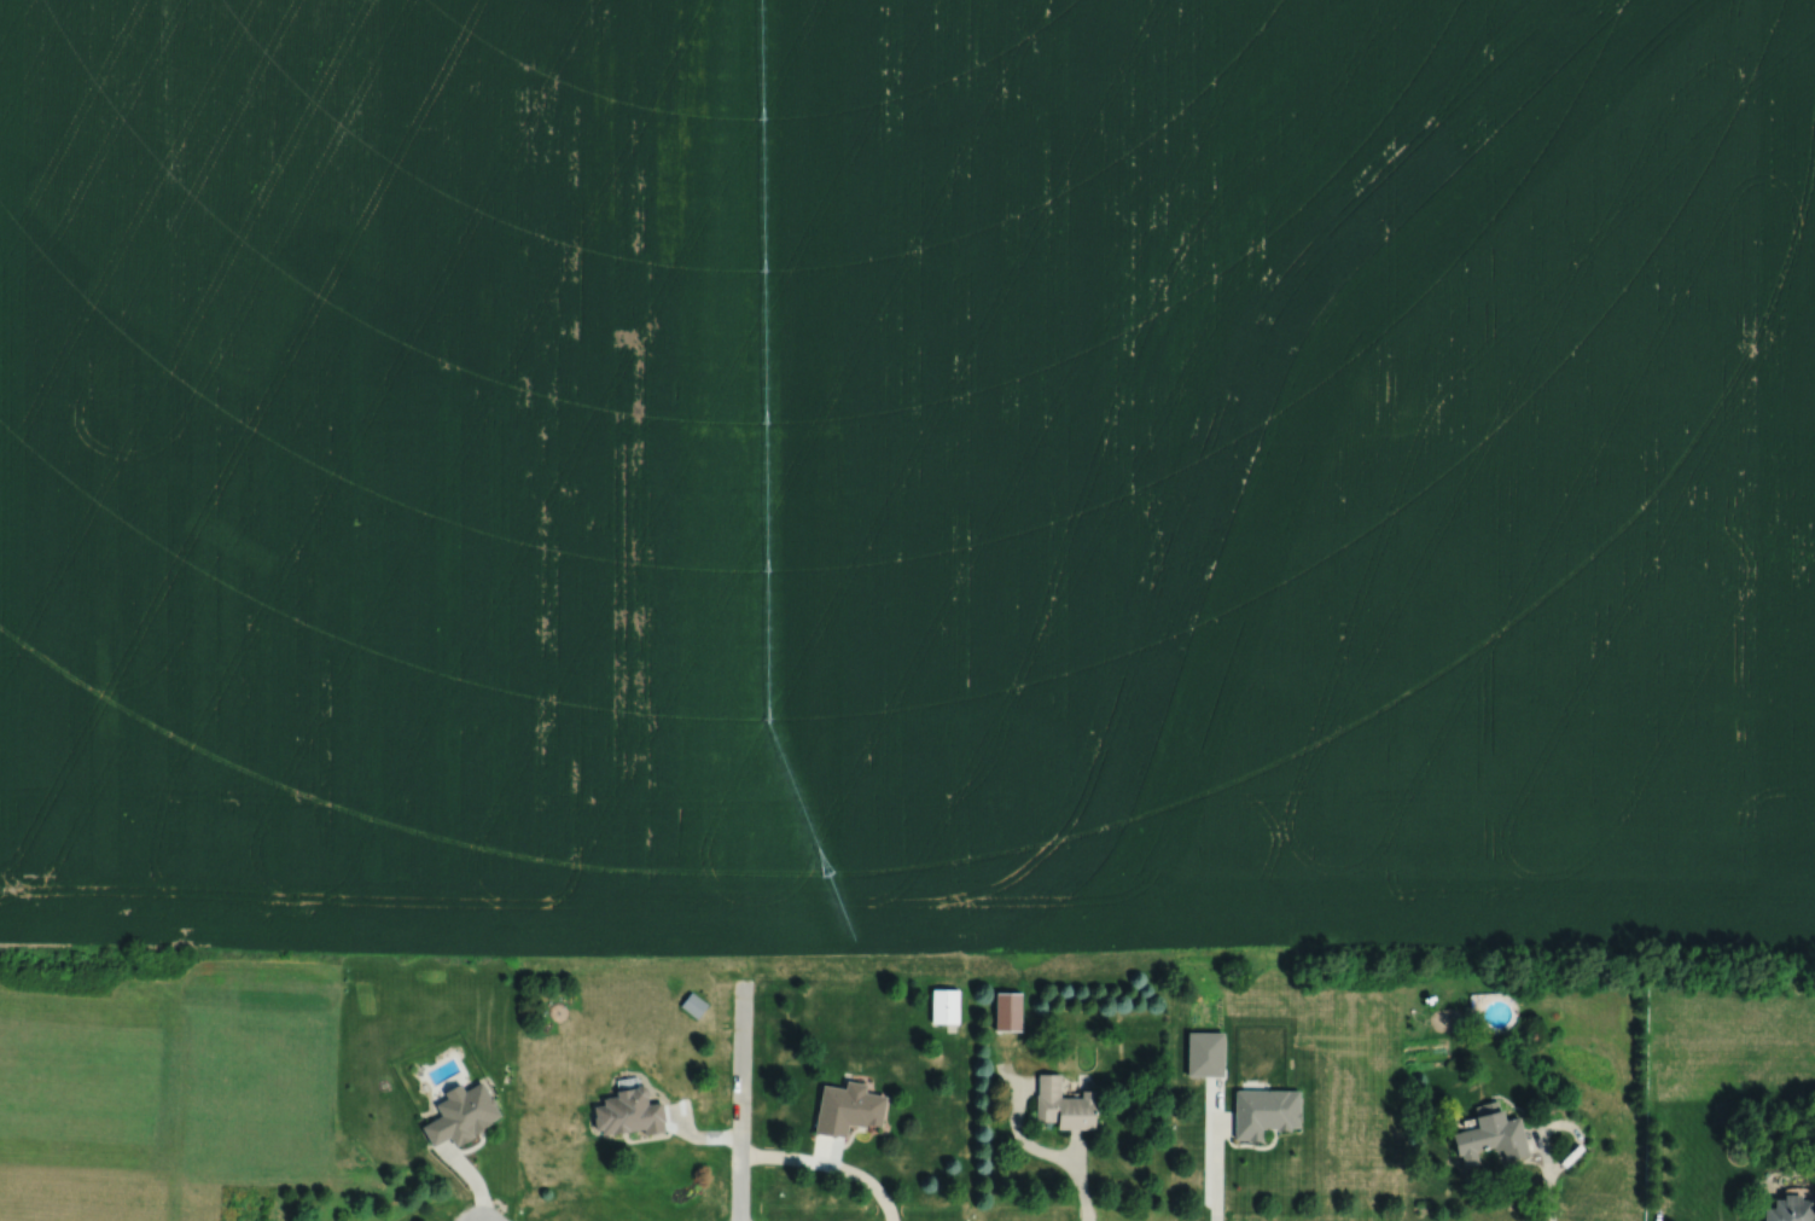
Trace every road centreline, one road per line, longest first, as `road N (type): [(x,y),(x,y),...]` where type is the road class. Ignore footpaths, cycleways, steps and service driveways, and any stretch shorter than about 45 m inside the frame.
road 1 (residential): [(745,979),(743,1220)]

